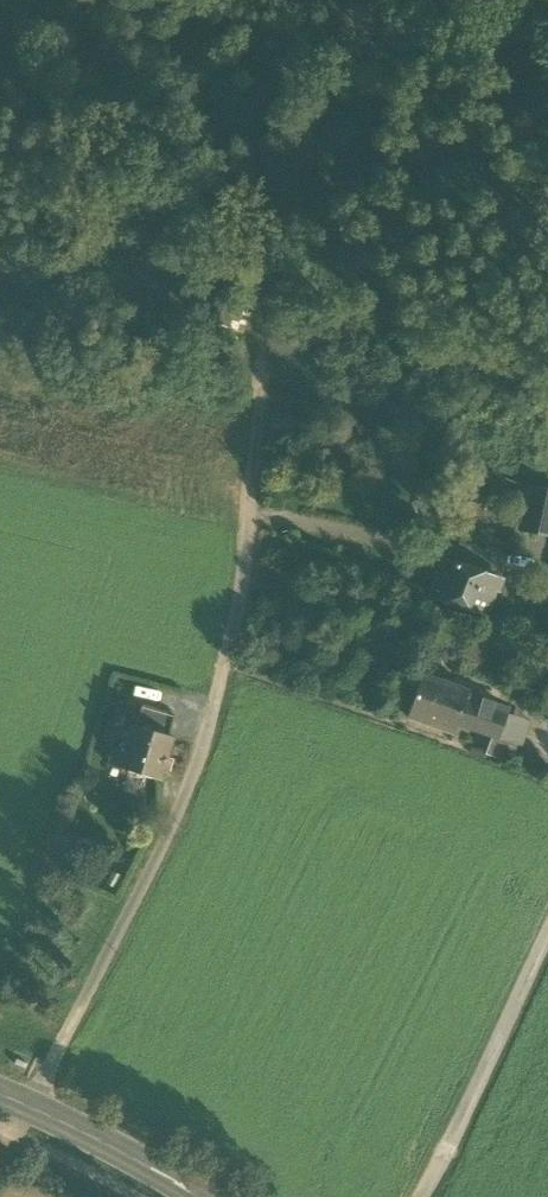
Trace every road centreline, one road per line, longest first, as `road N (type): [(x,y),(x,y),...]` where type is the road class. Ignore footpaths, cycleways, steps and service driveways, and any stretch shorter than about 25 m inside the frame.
road 1 (residential): [(29,1110),(178,811),(222,664),(241,582),(268,274)]
road 2 (track): [(444,0),(268,274)]
road 3 (unclassified): [(412,1196),(547,940)]
road 4 (secondary): [(191,1196),(29,1110)]

